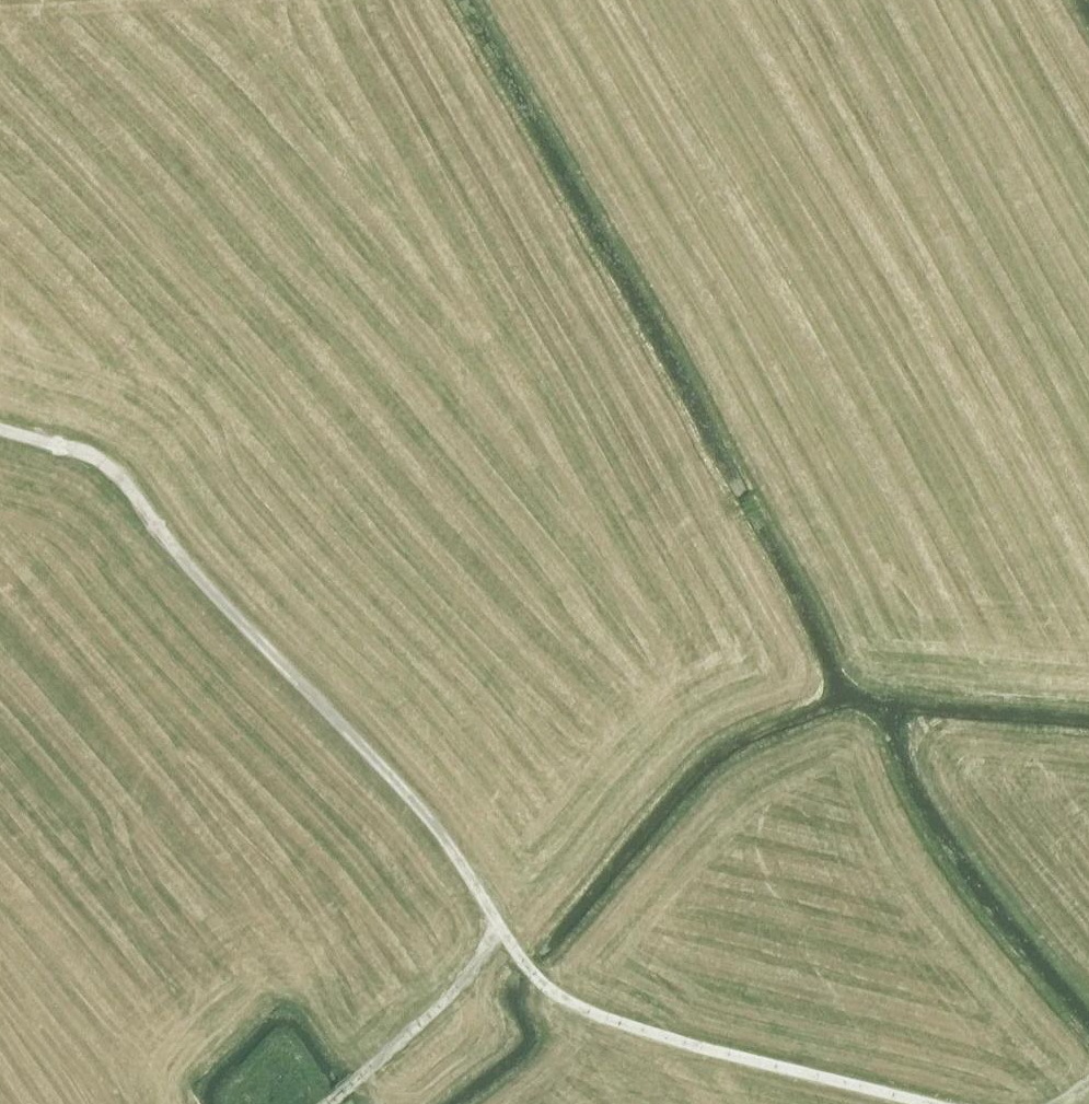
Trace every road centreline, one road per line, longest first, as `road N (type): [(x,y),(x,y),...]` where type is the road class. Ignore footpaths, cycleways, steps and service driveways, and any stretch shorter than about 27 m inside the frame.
road 1 (track): [(0,428),(92,454),(124,482),(227,606),(433,822),(516,953),(562,997),(686,1044),(937,1103)]
road 2 (track): [(500,924),(440,1007),(328,1103)]

